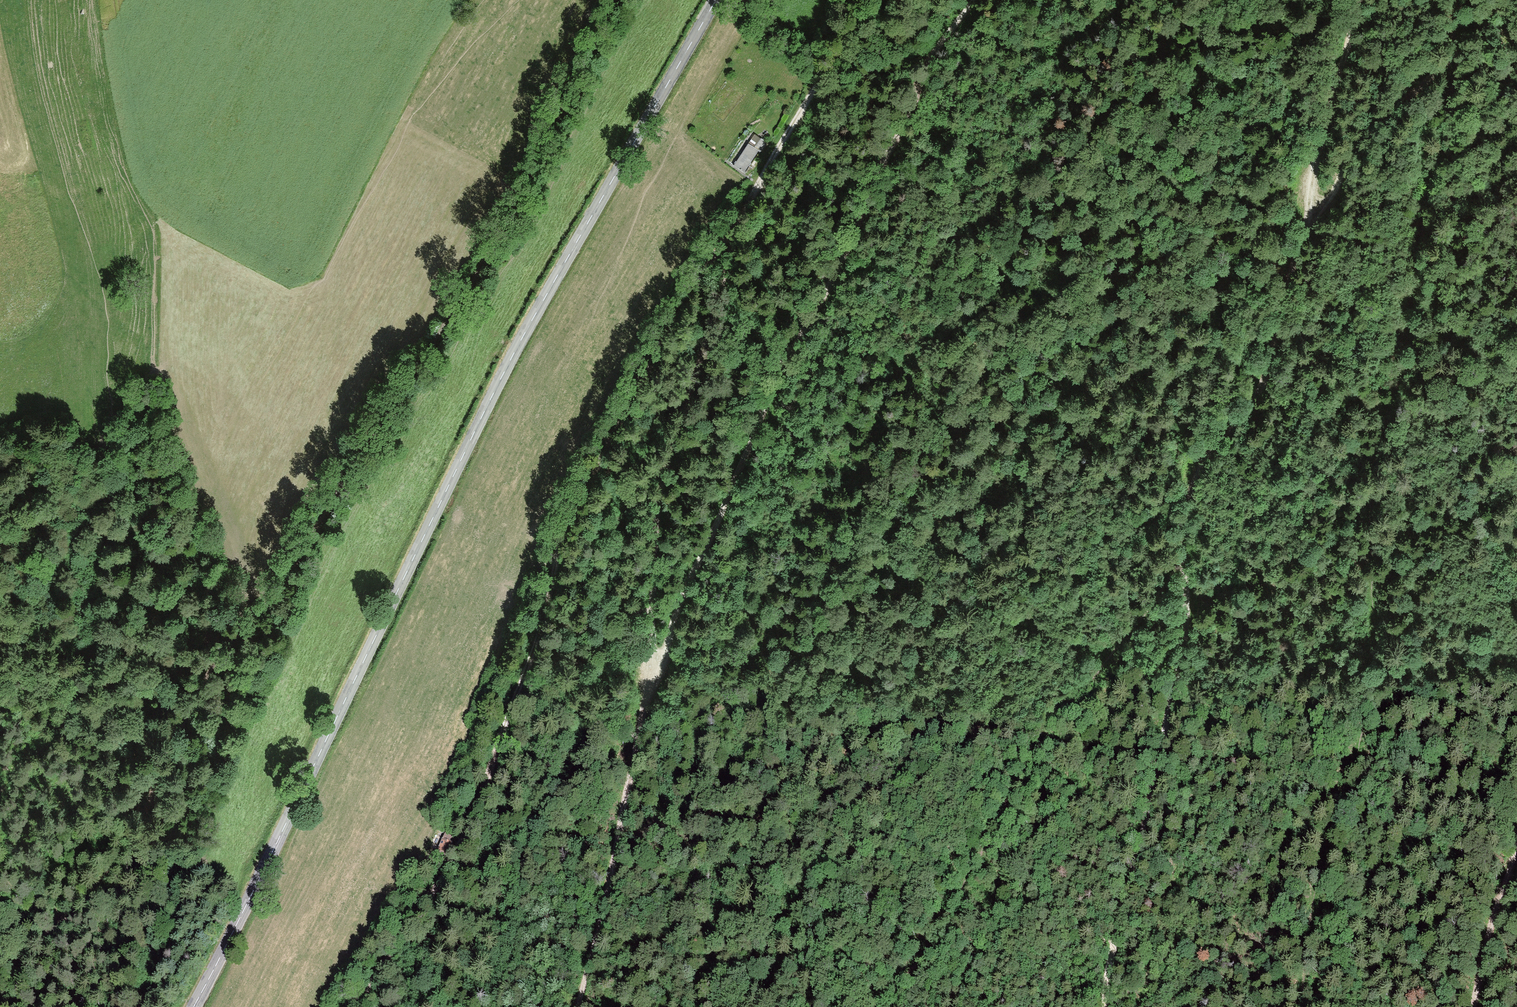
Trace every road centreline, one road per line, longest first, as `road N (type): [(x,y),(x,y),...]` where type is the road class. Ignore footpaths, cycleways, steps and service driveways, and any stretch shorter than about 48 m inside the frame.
road 1 (track): [(619,0),(513,217),(374,429),(285,587),(218,658),(129,845),(67,922),(0,967)]
road 2 (tertiary): [(716,0),(541,304),(193,1006)]
road 3 (track): [(1363,0),(1265,368),(1198,485),(1184,648),(1105,1006)]
road 4 (track): [(716,249),(569,527),(486,797),(420,920),(352,1006)]
road 5 (track): [(980,0),(927,79),(795,357),(656,680)]
road 6 (track): [(865,0),(716,249),(699,381),(651,563),(656,680)]
road 7 (track): [(656,680),(634,748),(579,1006)]
road 8 (track): [(1303,233),(1365,143),(1516,1)]
road 9 (track): [(1516,870),(1468,1006)]

